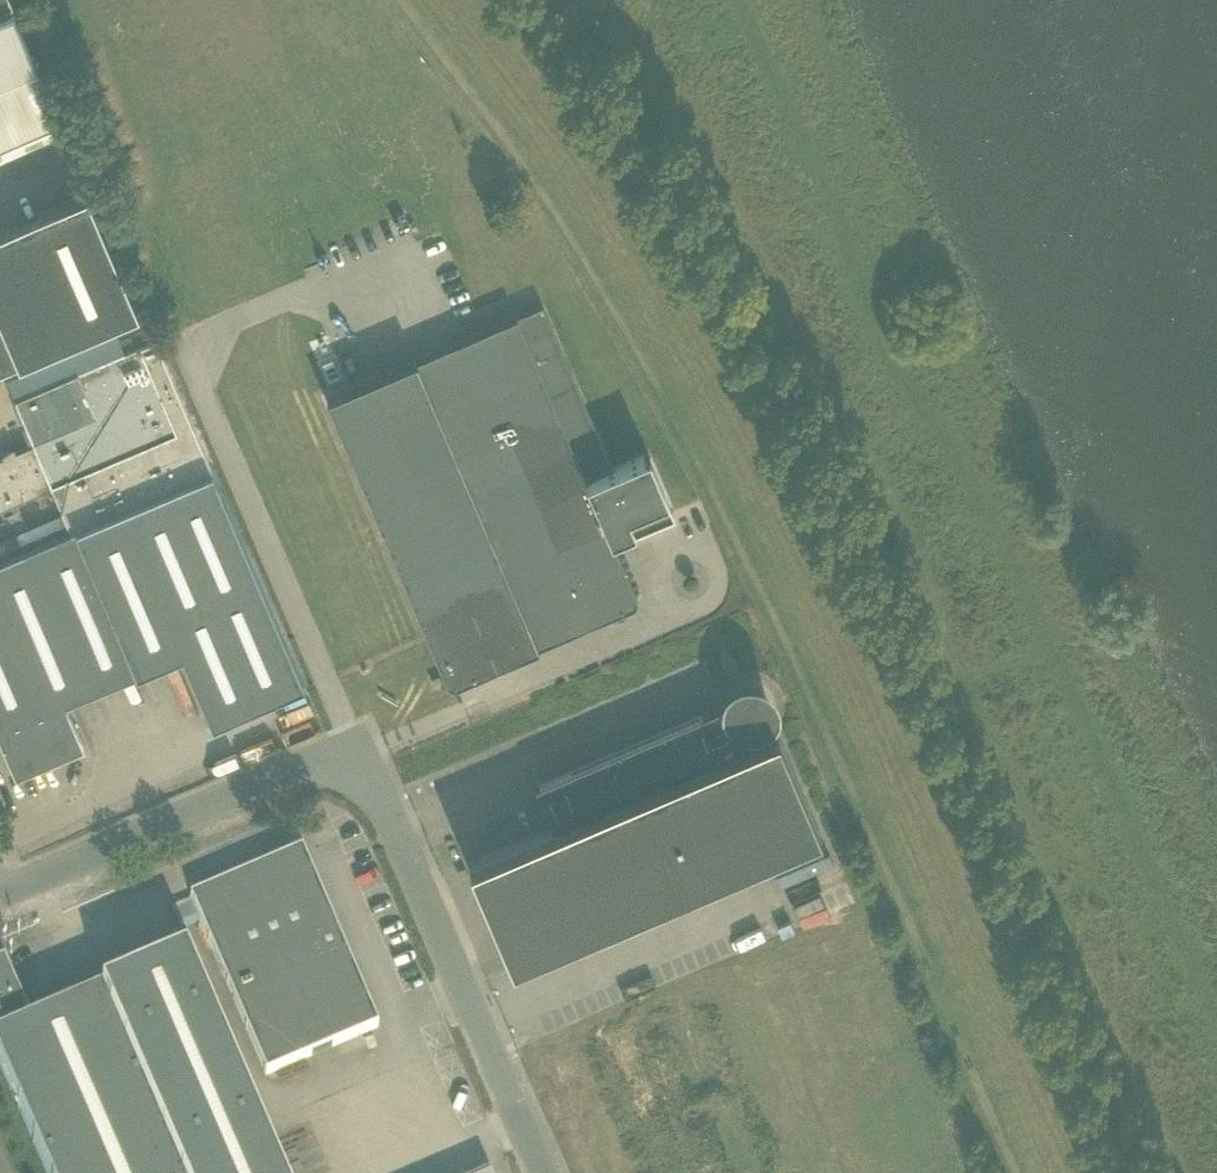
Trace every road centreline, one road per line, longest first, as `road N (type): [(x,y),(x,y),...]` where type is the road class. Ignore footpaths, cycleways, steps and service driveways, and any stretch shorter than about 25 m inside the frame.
road 1 (track): [(1015,1172),(870,833),(664,396),(519,157),(401,0)]
road 2 (track): [(1216,1021),(984,499),(888,355),(745,0)]
road 3 (unclassified): [(541,1172),(385,809),(352,758),(293,770),(0,895)]

